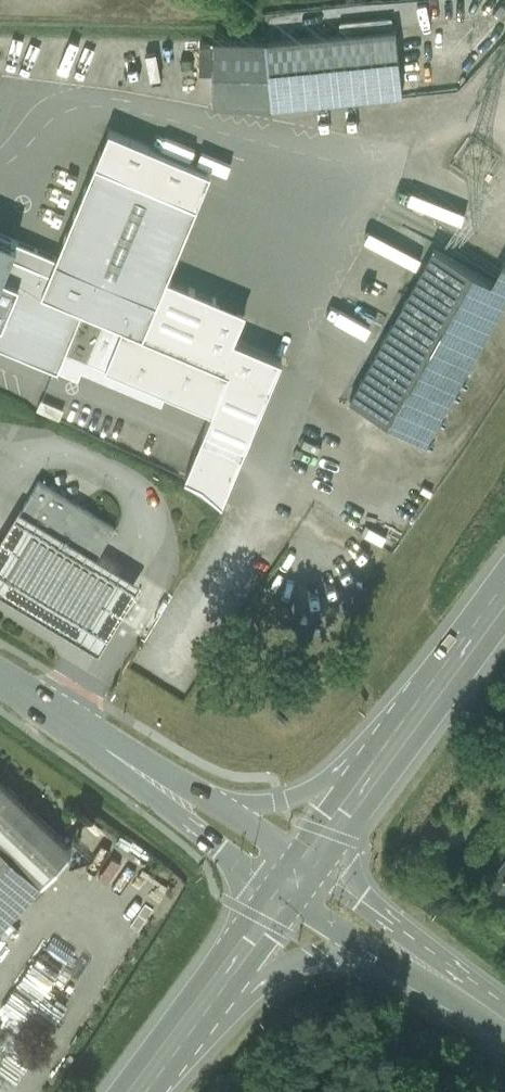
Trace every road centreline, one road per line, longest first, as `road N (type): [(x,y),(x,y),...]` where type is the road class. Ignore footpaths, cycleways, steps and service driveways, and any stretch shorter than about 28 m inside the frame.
road 1 (tertiary): [(72,724),(101,759),(285,893)]
road 2 (secondary): [(504,1013),(307,864)]
road 3 (primary): [(180,1037),(286,964),(313,952),(371,949)]
road 4 (primary): [(399,737),(330,783),(281,799),(205,795)]
road 5 (primary): [(399,737),(504,592)]
road 6 (primary): [(180,1037),(285,893)]
road 7 (primary): [(307,864),(399,737)]
road 8 (secondary): [(371,949),(504,1025)]
road 9 (tertiary): [(205,795),(114,739),(72,724)]
road 10 (tertiary): [(307,864),(205,795)]

